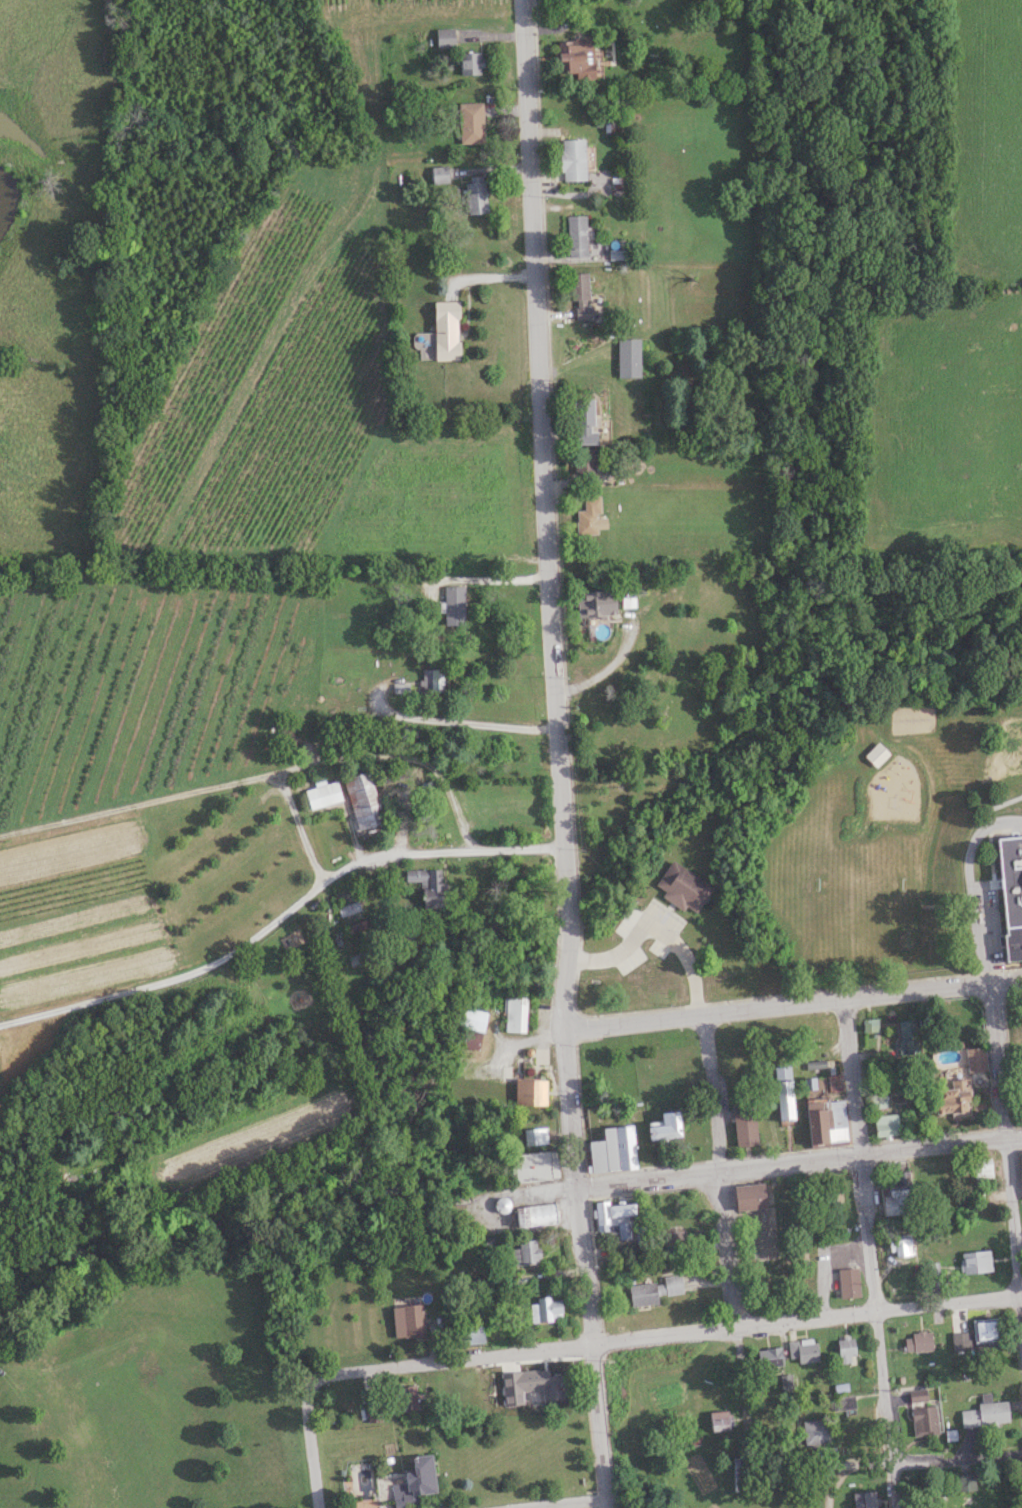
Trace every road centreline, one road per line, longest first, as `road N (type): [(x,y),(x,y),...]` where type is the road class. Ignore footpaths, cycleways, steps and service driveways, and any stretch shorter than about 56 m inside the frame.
road 1 (residential): [(565,1029),(569,925),(523,40)]
road 2 (residential): [(1021,1295),(321,1376),(309,1384)]
road 3 (residential): [(565,846),(366,859),(209,967),(0,1024)]
road 4 (residential): [(462,850),(427,766),(393,752),(310,763),(0,838)]
road 5 (tertiary): [(605,1507),(565,1029)]
road 6 (residential): [(893,1463),(842,998)]
road 7 (tertiary): [(565,1029),(1021,977)]
road 8 (residential): [(577,1188),(1021,1136)]
road 9 (residential): [(747,1412),(702,1013)]
road 10 (residential): [(1021,1318),(987,983)]
road 11 (residential): [(1021,1454),(893,1463)]
road 12 (residential): [(318,1507),(309,1384)]

